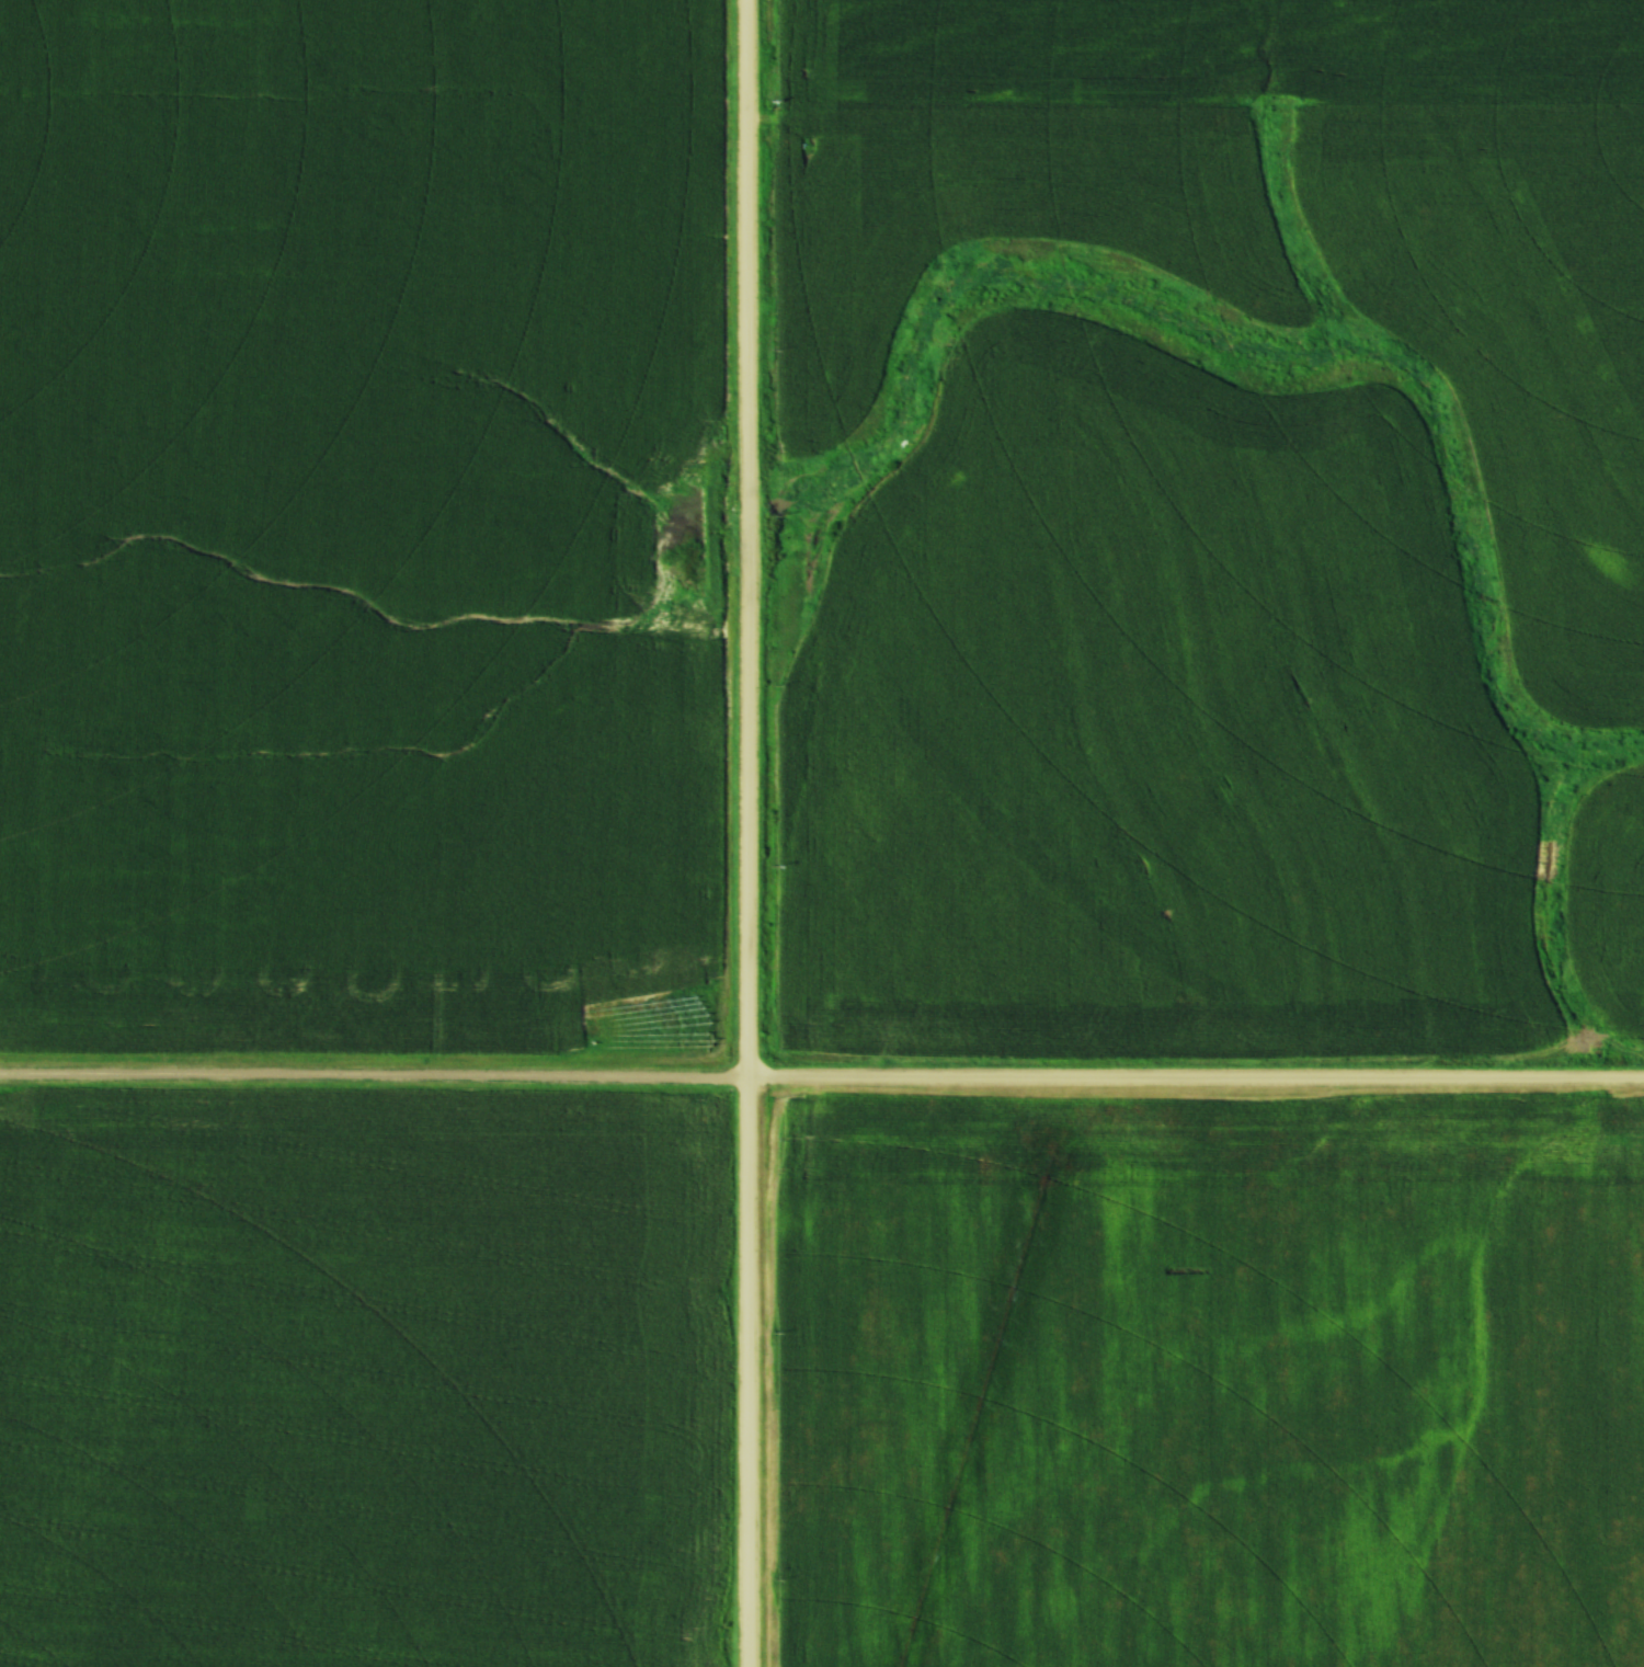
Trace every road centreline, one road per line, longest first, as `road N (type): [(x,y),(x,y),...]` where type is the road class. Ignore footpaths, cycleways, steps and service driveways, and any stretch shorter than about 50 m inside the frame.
road 1 (tertiary): [(749,1666),(747,0)]
road 2 (residential): [(1643,1077),(0,1071)]

